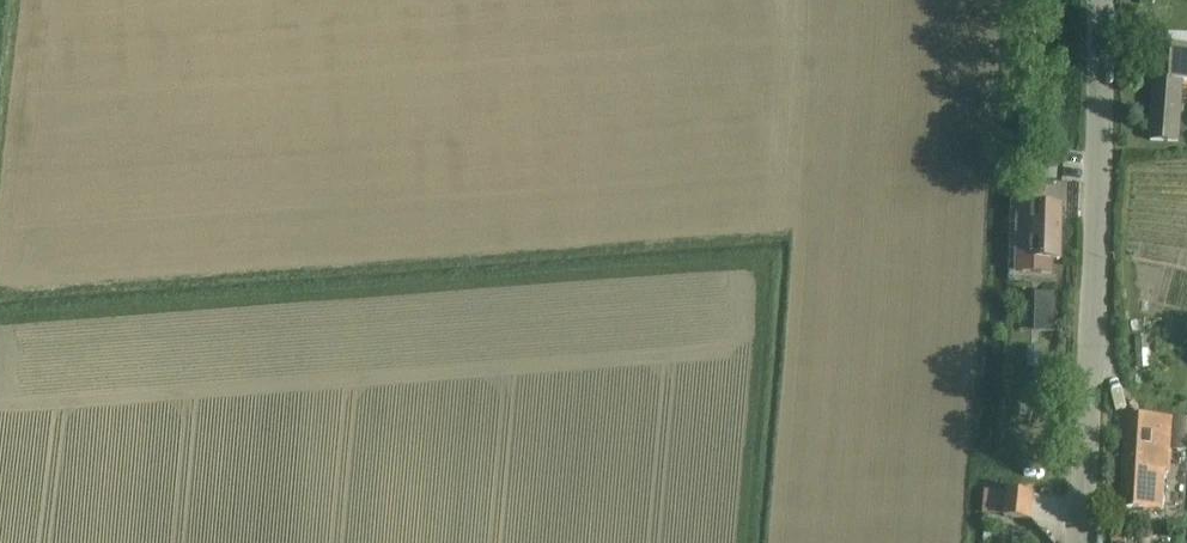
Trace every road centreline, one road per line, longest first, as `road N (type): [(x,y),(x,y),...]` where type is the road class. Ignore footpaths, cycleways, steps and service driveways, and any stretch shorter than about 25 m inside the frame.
road 1 (tertiary): [(1080,542),(1100,0)]

